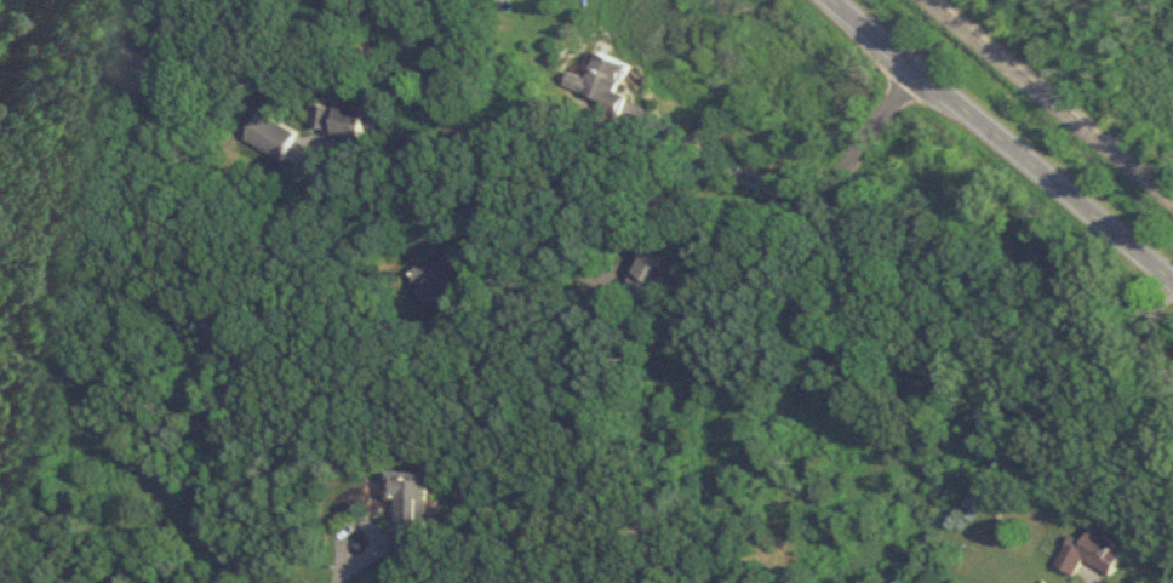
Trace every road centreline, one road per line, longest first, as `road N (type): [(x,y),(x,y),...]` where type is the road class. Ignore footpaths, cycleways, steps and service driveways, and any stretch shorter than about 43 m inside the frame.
road 1 (residential): [(914,69),(825,193),(789,206),(731,213),(533,179),(416,221)]
road 2 (tertiary): [(830,0),(1172,282)]

